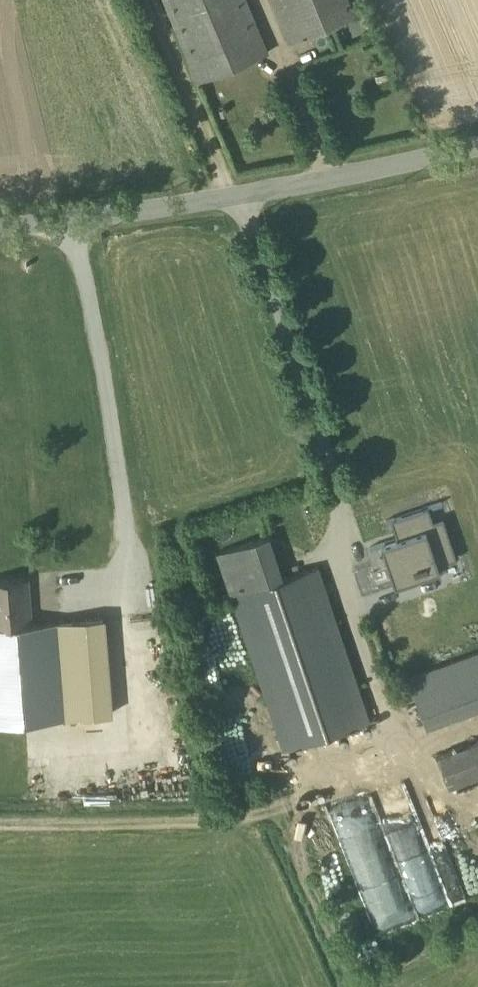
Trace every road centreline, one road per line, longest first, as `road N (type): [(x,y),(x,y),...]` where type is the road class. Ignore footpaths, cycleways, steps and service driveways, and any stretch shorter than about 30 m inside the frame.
road 1 (track): [(237,191),(339,484),(343,572),(398,740),(394,770),(280,812),(203,824),(0,821)]
road 2 (unclassified): [(477,140),(237,191),(0,224)]

